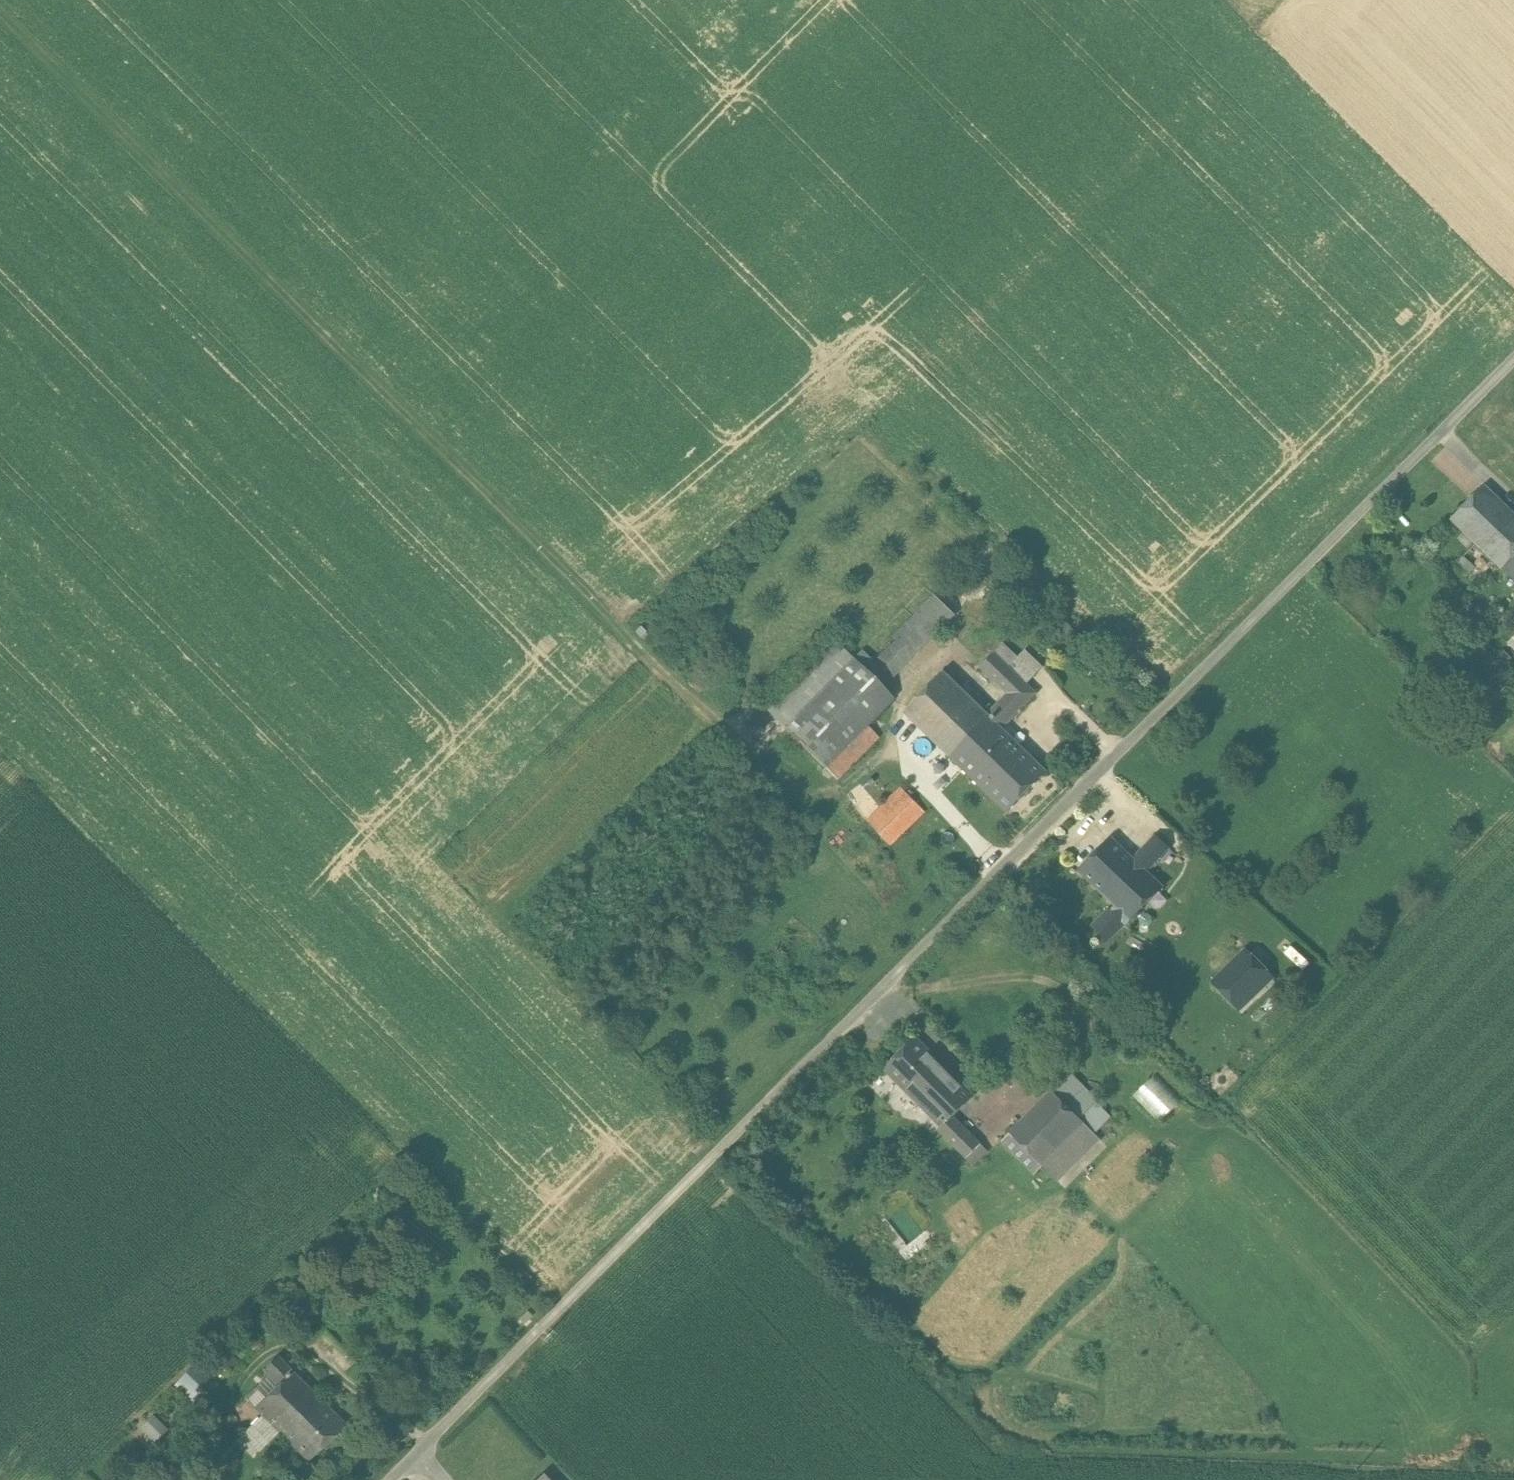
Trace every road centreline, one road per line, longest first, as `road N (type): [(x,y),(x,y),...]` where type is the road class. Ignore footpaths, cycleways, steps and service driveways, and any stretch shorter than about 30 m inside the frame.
road 1 (unclassified): [(389,1479),(1513,359)]
road 2 (track): [(887,980),(1000,1104)]

